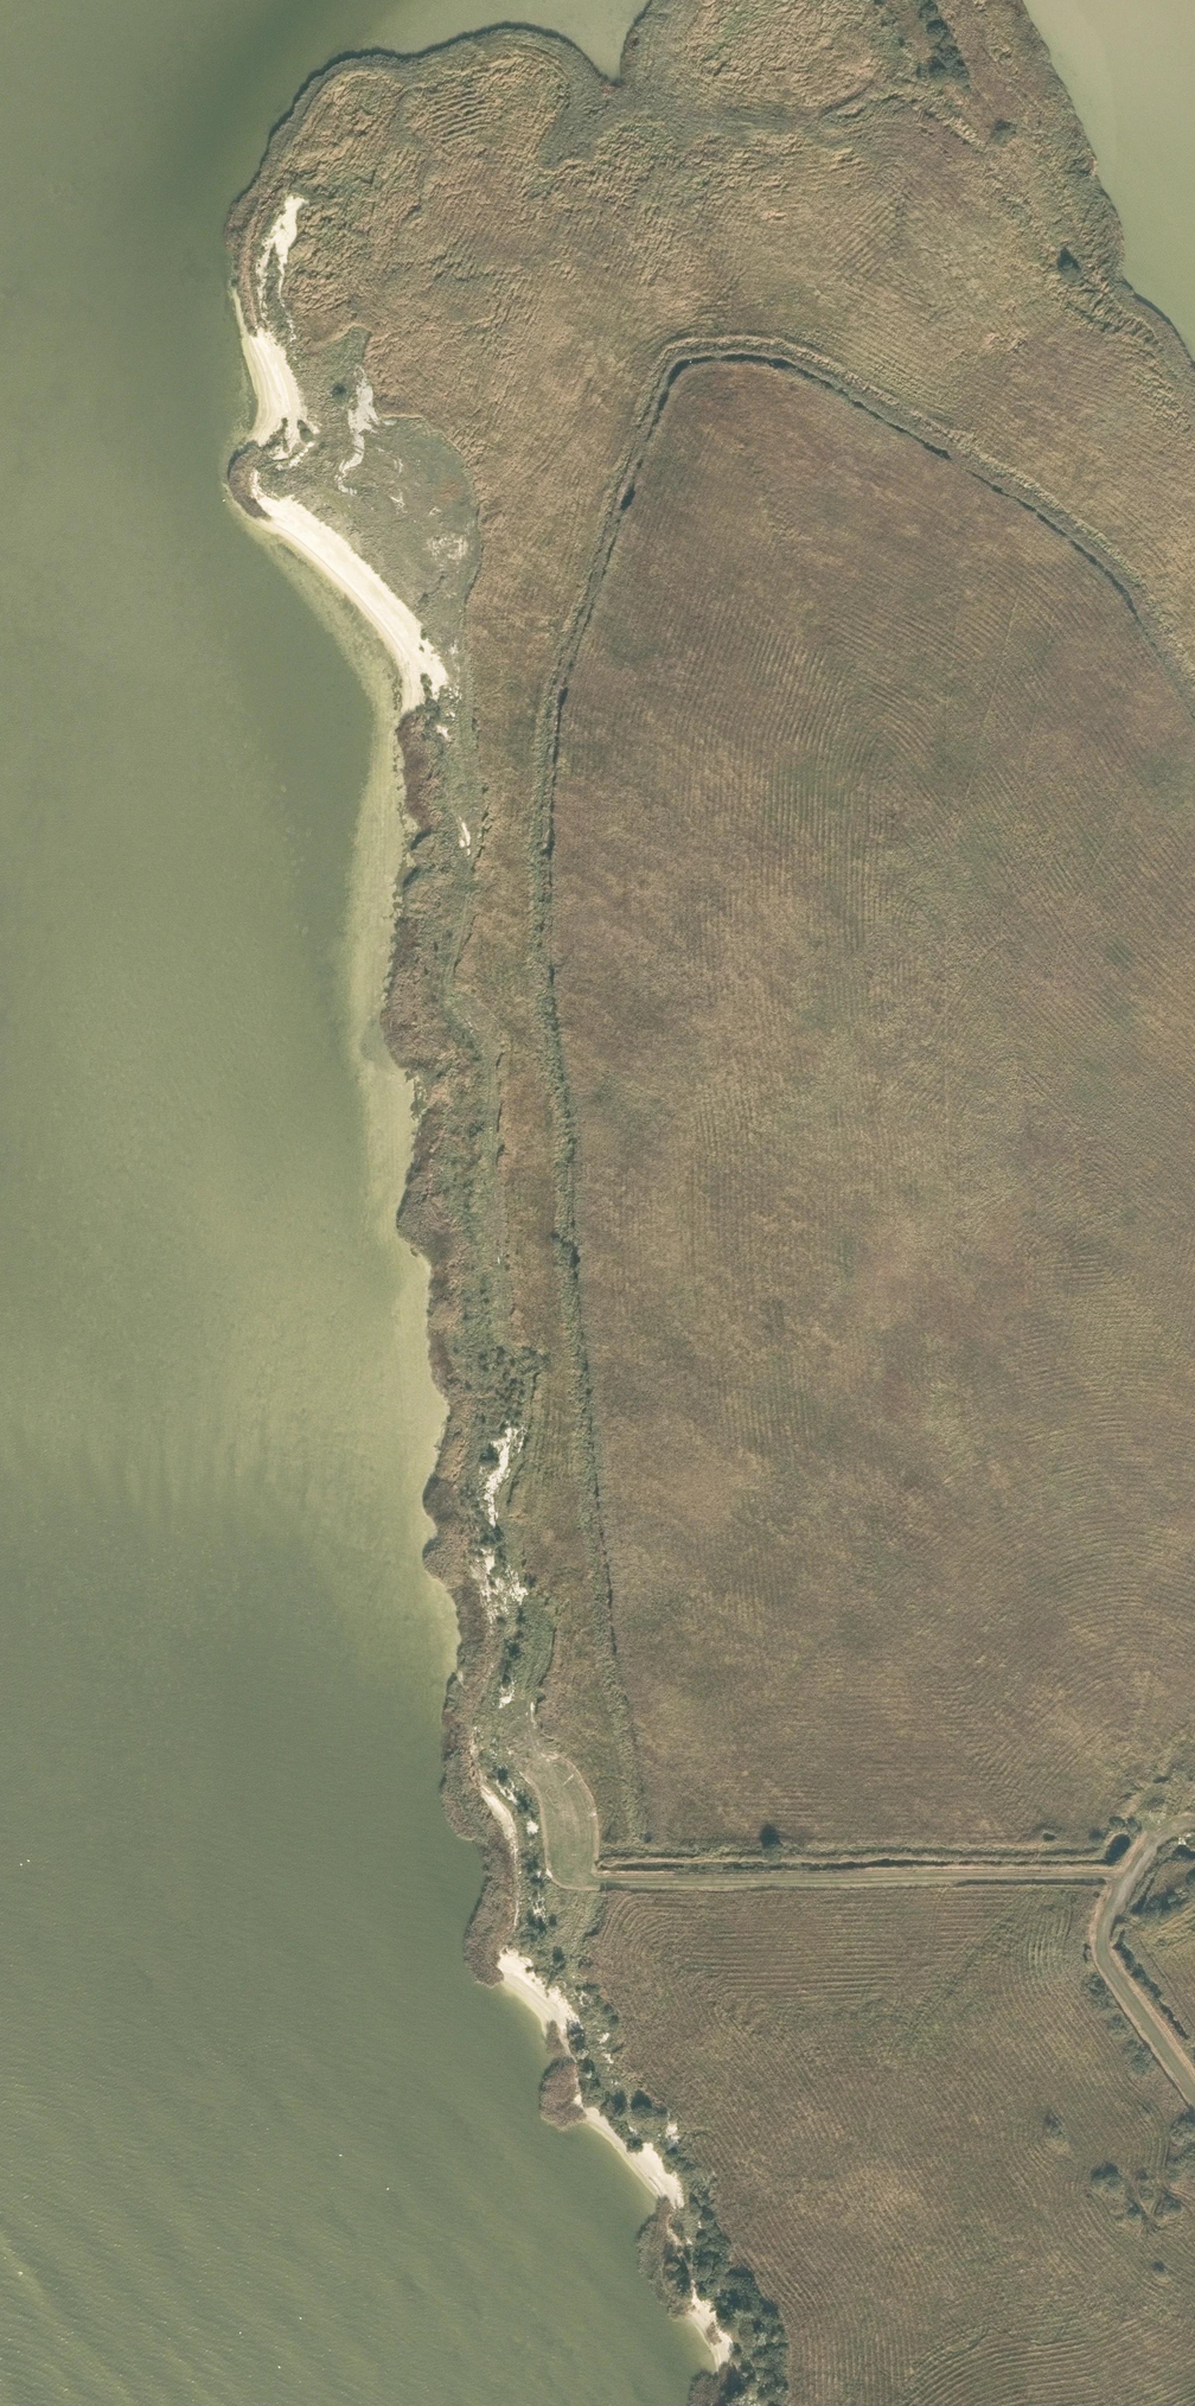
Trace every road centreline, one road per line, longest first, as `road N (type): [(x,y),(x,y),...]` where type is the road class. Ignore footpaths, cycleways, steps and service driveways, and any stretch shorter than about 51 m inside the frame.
road 1 (track): [(1126,1883),(1110,1876),(595,1881)]
road 2 (track): [(1194,1829),(1187,1823),(1155,1830),(1102,1940),(1104,1961),(1194,2095)]

